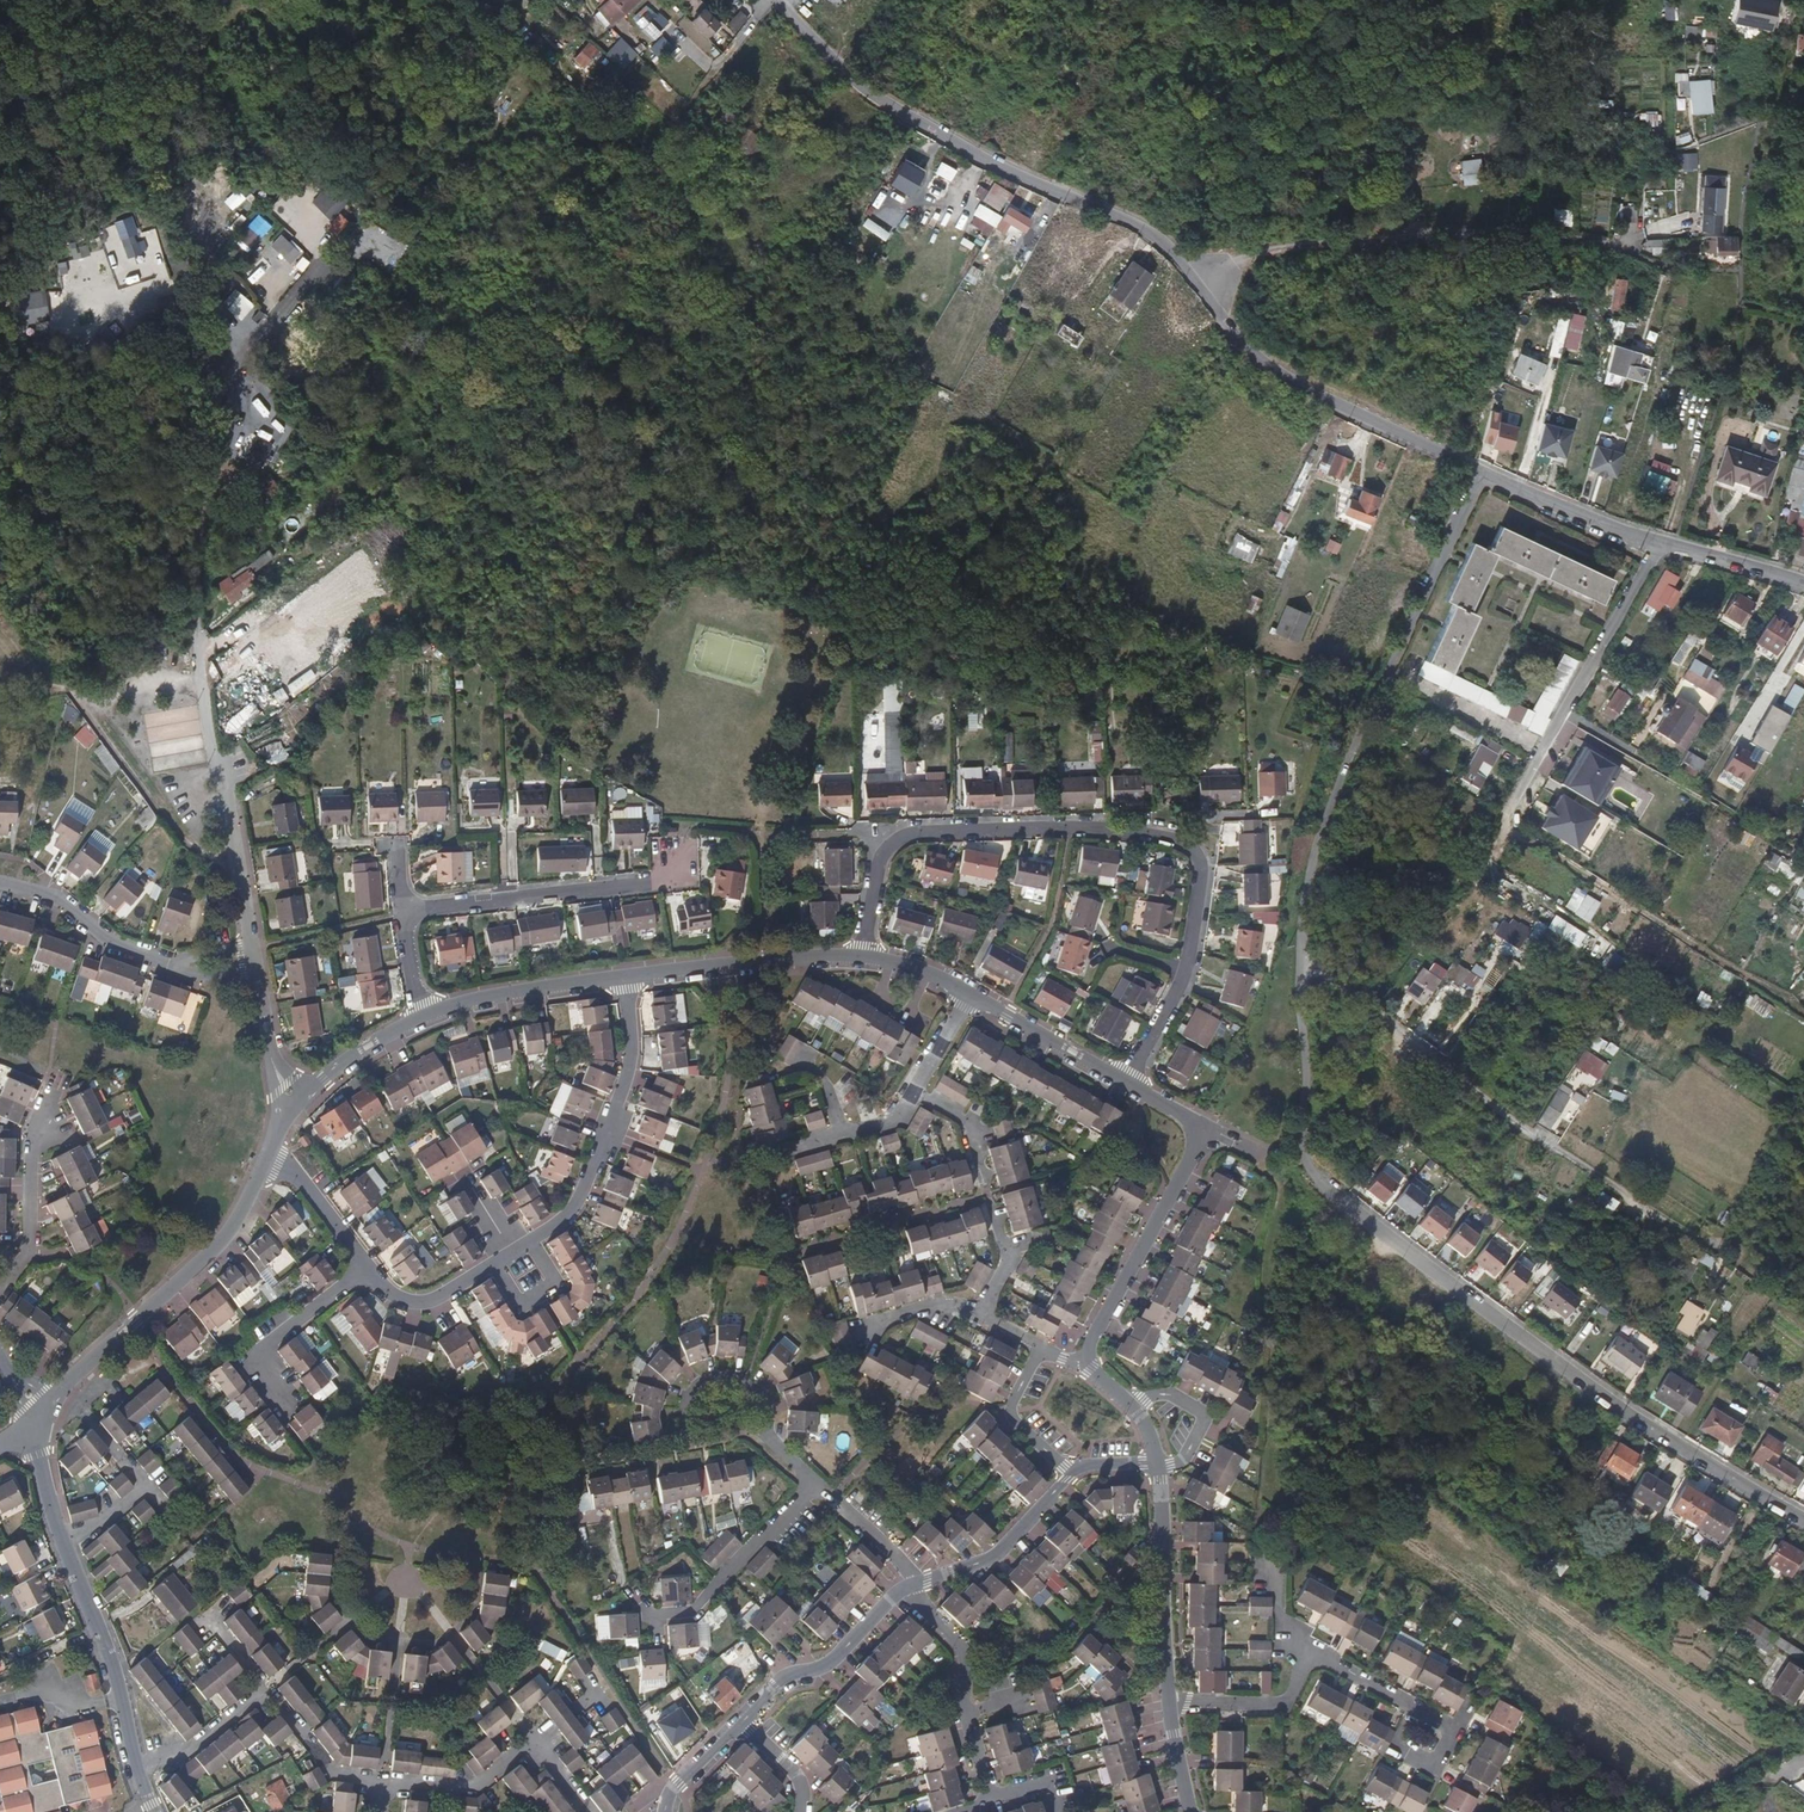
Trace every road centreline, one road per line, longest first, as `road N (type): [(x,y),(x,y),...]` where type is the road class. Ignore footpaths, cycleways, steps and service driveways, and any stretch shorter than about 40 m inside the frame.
road 1 (residential): [(1484,473),(1282,375),(1244,345),(1173,250),(1148,232),(900,113),(862,87),(775,0)]
road 2 (track): [(44,0),(111,72),(150,147),(223,377),(201,473),(192,654)]
road 3 (residential): [(1311,1166),(1395,1242),(1532,1343),(1803,1515)]
road 4 (residential): [(864,957),(880,861),(901,838),(1137,832),(1189,849),(1204,867),(1187,974)]
road 5 (unclassified): [(1394,663),(1317,832),(1298,1139),(1311,1166)]
road 6 (track): [(1307,965),(1510,1115),(1710,1244)]
road 7 (residential): [(31,1423),(230,1234),(272,1147)]
road 8 (track): [(240,875),(183,837),(76,690),(38,677),(0,616)]
road 9 (residential): [(1128,1083),(1193,1120),(1199,1132),(1080,1363)]
road 10 (residential): [(1501,821),(1660,543)]
road 11 (residential): [(668,844),(670,874),(399,907)]
road 12 (residential): [(192,654),(255,944)]
road 13 (residential): [(913,1588),(959,1643),(963,1711),(988,1793),(1042,1779),(1047,1793)]
road 14 (residential): [(533,1240),(575,1211),(592,1181),(630,1071),(627,977)]
road 15 (residential): [(381,1778),(476,1790),(537,1741),(591,1811)]
road 16 (residential): [(813,1485),(688,1611),(652,1613),(626,1595)]
road 17 (residential): [(627,977),(864,957)]
road 18 (residential): [(65,1549),(138,1771)]
road 19 (residential): [(1170,1697),(1160,1466)]
road 20 (residential): [(677,1427),(696,1374),(720,1372),(755,1400),(776,1453),(813,1485)]
road 21 (residential): [(913,1588),(822,1670),(778,1687),(741,1726)]
road 22 (residential): [(0,1289),(17,1258),(25,1133),(47,1077)]
road 23 (residential): [(1484,473),(1394,663)]
road 24 (residential): [(1303,1646),(1441,1723),(1441,1750),(1423,1760)]
road 25 (residential): [(426,1016),(475,999),(627,977)]
road 26 (residential): [(1074,1474),(994,1562),(913,1588)]
road 27 (residential): [(287,1401),(255,1358),(369,1267)]
road 28 (residential): [(1660,543),(1484,473)]
road 29 (residential): [(166,961),(90,930),(44,898),(0,886)]
road 30 (residential): [(1170,1697),(1297,1699),(1303,1646)]
road 31 (residential): [(972,997),(1128,1083)]
road 32 (residential): [(290,1109),(380,1039),(426,1016)]
road 33 (residential): [(1074,1474),(1011,1418),(1043,1350)]
road 34 (residential): [(918,1089),(898,1120),(847,1134),(817,1073)]
road 35 (residential): [(1160,1466),(1179,1460),(1207,1417),(1171,1394),(1129,1404)]
road 36 (residential): [(264,1691),(334,1772),(381,1778)]
road 37 (residential): [(369,1267),(272,1147)]
road 38 (residential): [(138,1771),(178,1760),(264,1691)]
road 39 (residential): [(257,961),(290,1109)]
road 40 (residential): [(369,1267),(397,1296),(415,1301),(448,1296),(495,1265)]
road 41 (residential): [(1803,583),(1660,543)]
road 42 (residential): [(813,1485),(897,1557),(913,1588)]
road 43 (residential): [(495,1265),(524,1309),(543,1297),(557,1287),(533,1240)]
road 44 (unclassified): [(768,0),(688,113)]
road 45 (residential): [(918,1089),(973,1124),(989,1191)]
road 46 (residential): [(31,1423),(65,1549)]
road 47 (residential): [(990,1307),(940,1307),(866,1330)]
road 48 (residential): [(1187,974),(1128,1083)]
road 49 (residential): [(989,1191),(1009,1267),(990,1307)]
road 50 (residential): [(989,1191),(872,1225)]

